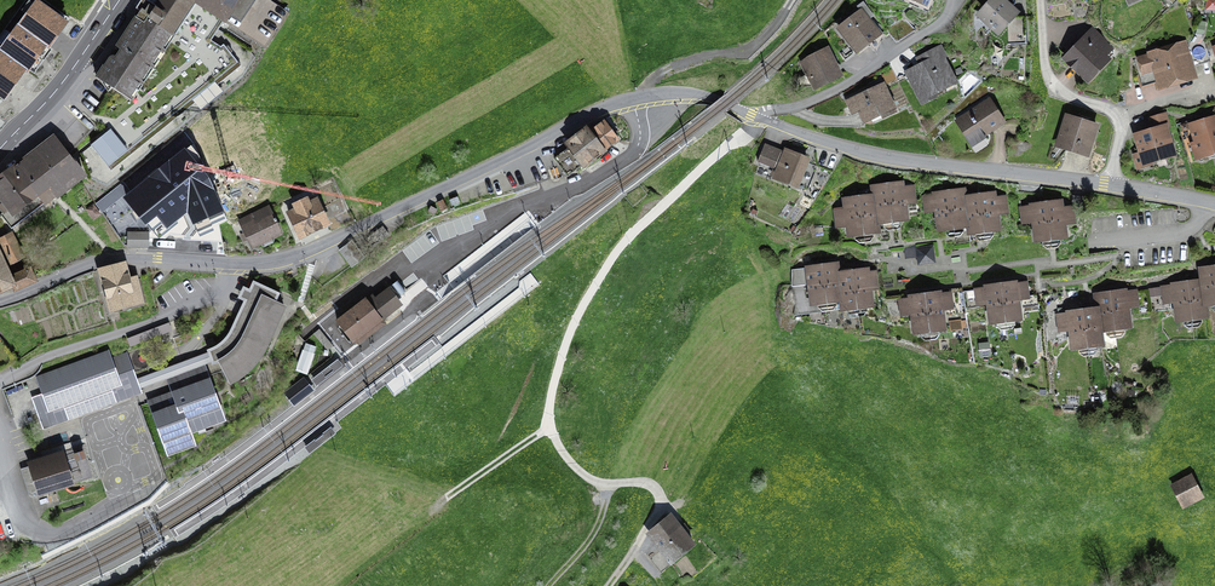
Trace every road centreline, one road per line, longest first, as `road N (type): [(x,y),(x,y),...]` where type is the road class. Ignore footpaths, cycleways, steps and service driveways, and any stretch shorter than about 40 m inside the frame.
road 1 (unclassified): [(0,302),(111,257),(238,263),(313,250),(614,103),(696,94),(752,115)]
road 2 (track): [(761,118),(621,245),(568,337),(550,409),(562,453),(591,480),(651,486),(661,505),(610,585)]
road 3 (unclassified): [(752,115),(849,151),(1111,186)]
road 4 (residential): [(946,0),(938,20),(829,93),(752,115)]
road 5 (residential): [(1040,0),(1049,78),(1066,95),(1111,110),(1120,120),(1111,186)]
road 6 (secondary): [(0,148),(68,78),(120,0)]
road 7 (track): [(641,98),(656,76),(693,59),(747,51),(790,0)]

